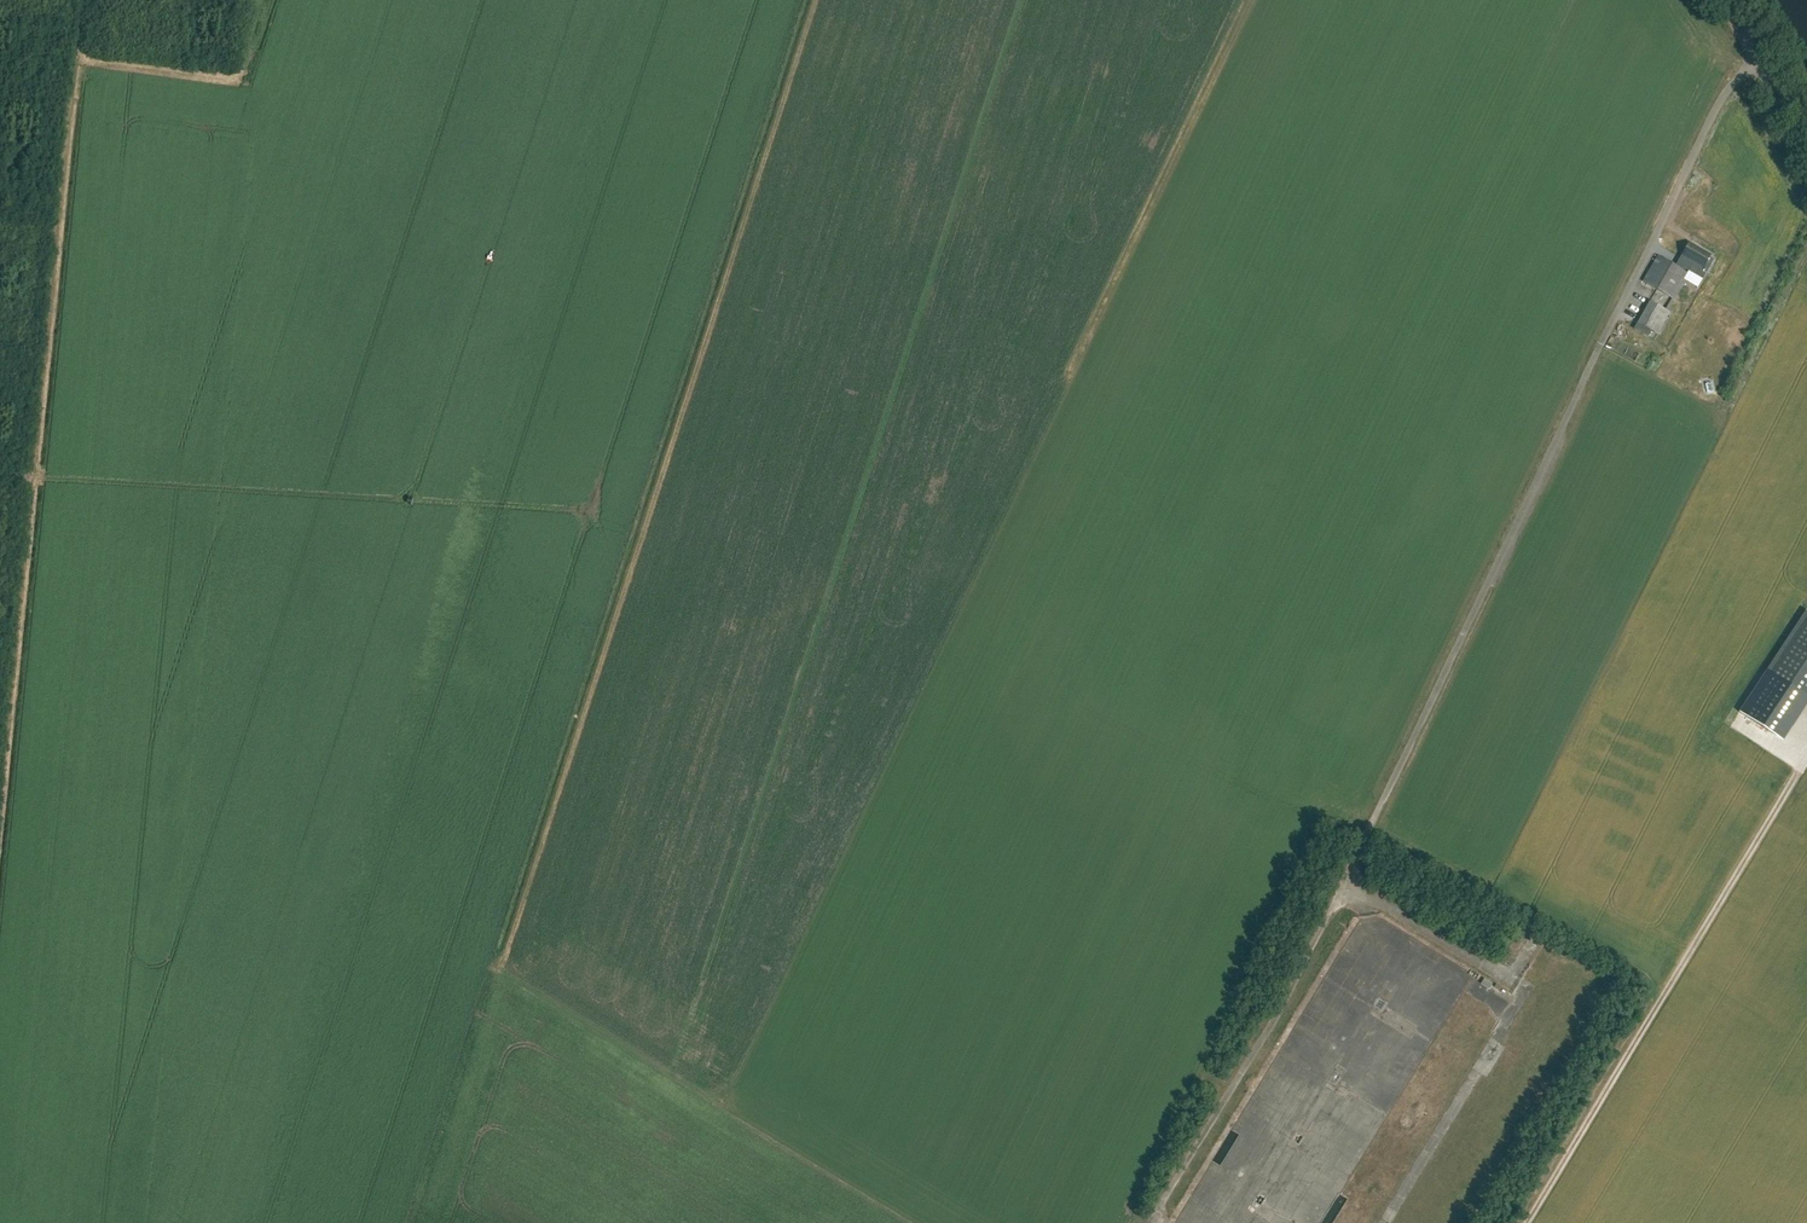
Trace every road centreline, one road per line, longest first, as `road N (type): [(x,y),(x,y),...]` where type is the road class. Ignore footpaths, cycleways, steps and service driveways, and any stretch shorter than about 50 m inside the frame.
road 1 (track): [(798,0),(455,1057)]
road 2 (unclassified): [(1806,129),(1736,0)]

